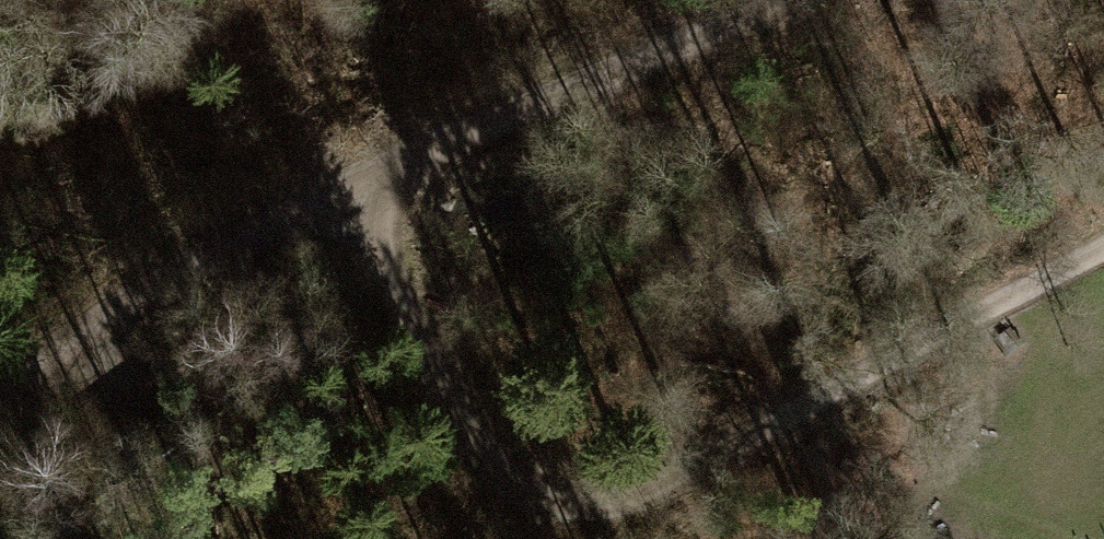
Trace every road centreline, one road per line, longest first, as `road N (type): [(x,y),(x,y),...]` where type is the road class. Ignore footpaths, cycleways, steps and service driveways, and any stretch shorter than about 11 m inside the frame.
road 1 (track): [(340,196),(488,460),(522,487),(560,505),(591,507),(636,498),(1103,253)]
road 2 (track): [(773,0),(753,16),(246,235),(0,386)]
road 3 (track): [(183,437),(103,320)]

